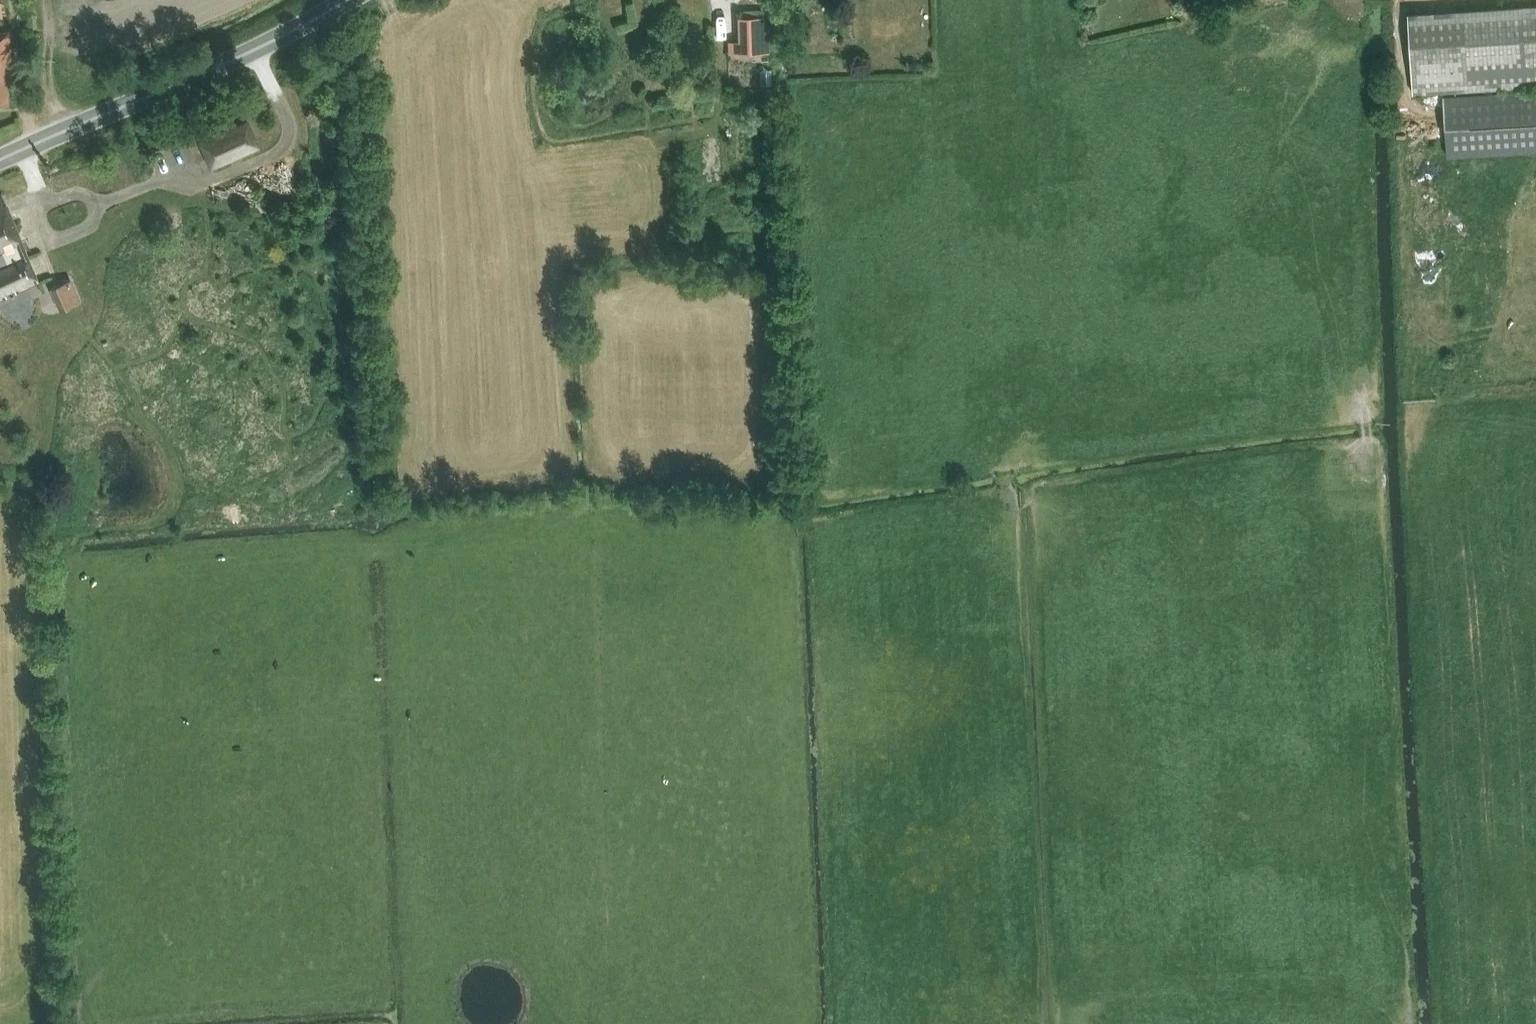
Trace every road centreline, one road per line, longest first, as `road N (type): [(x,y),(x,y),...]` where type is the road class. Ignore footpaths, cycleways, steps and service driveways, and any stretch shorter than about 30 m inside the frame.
road 1 (tertiary): [(0,162),(351,0)]

